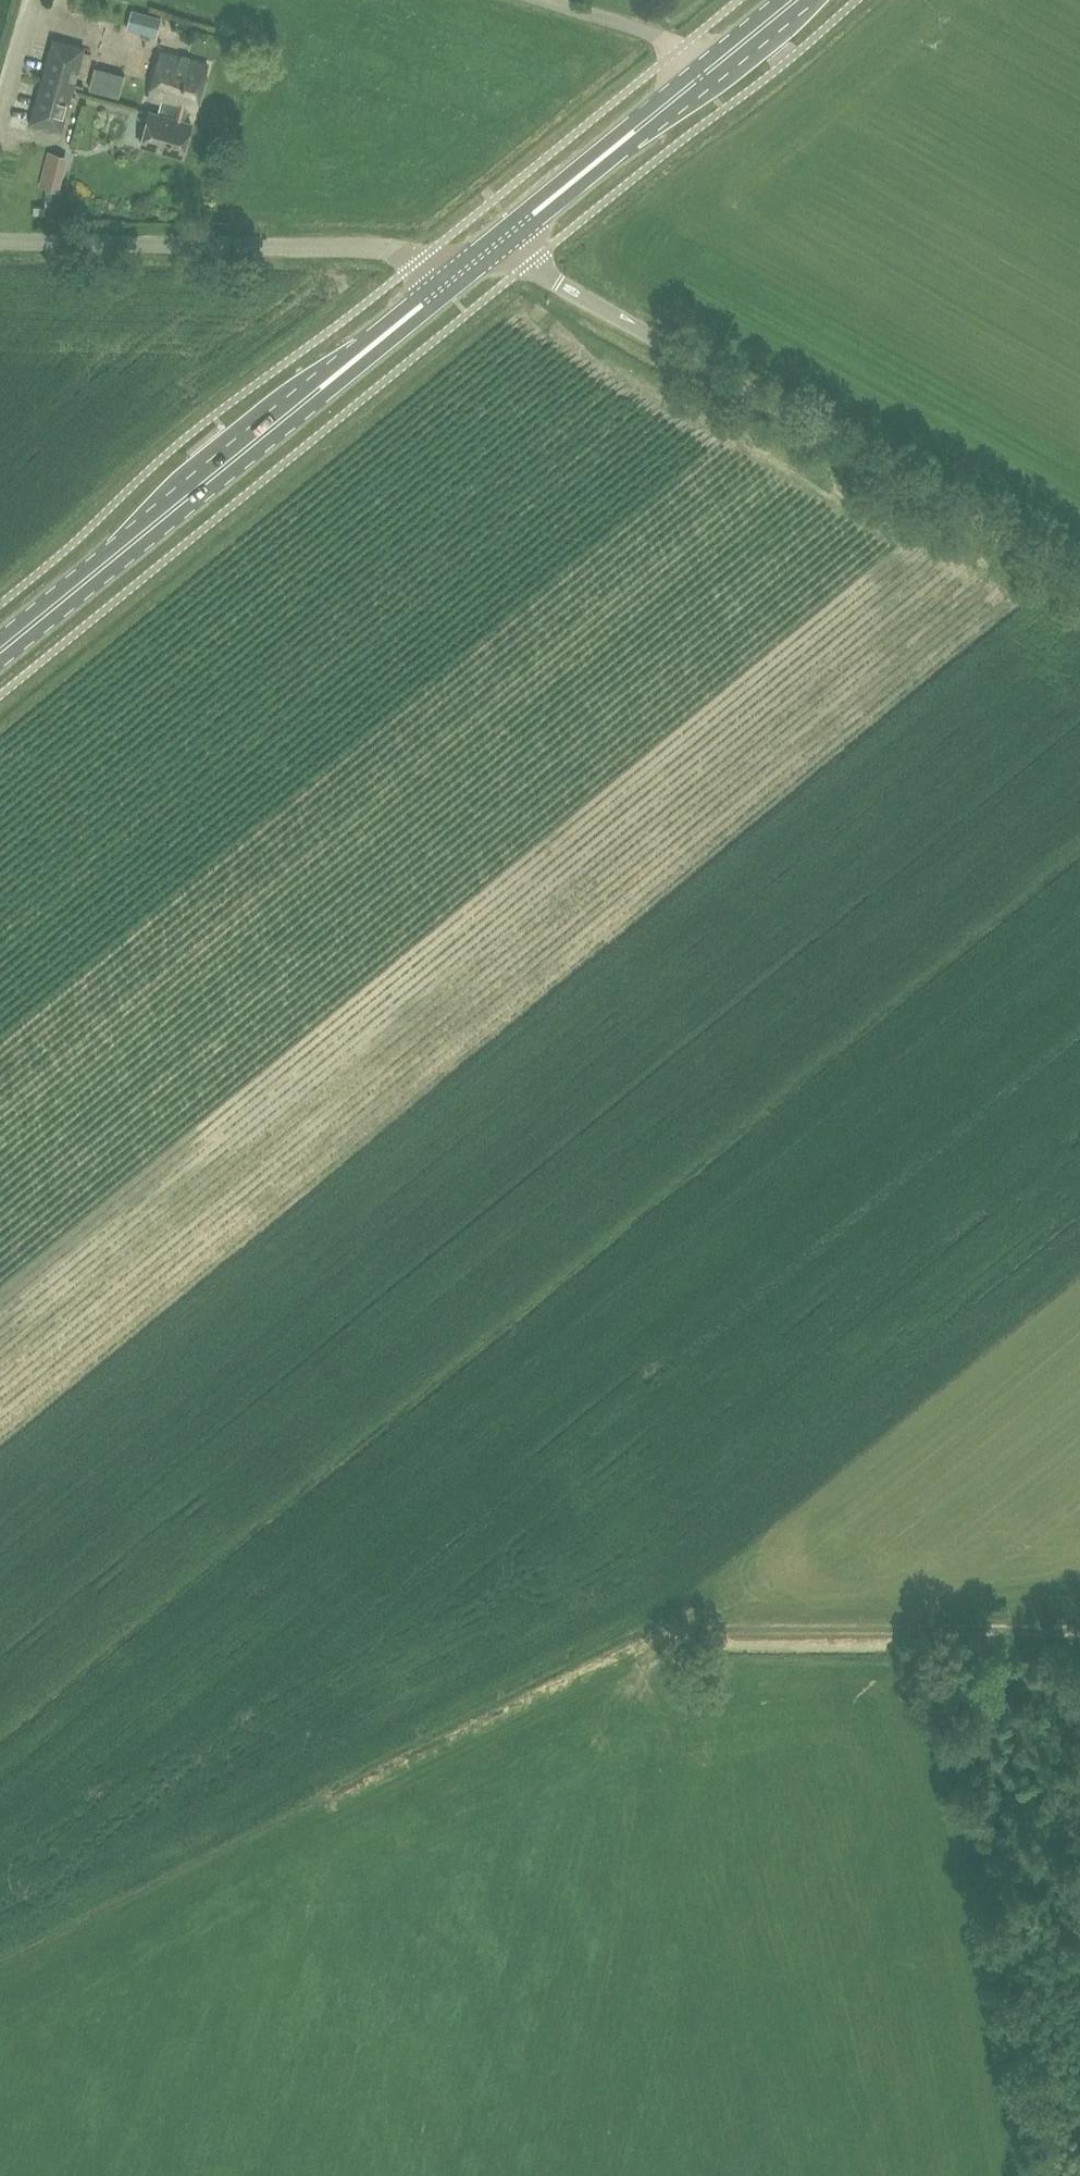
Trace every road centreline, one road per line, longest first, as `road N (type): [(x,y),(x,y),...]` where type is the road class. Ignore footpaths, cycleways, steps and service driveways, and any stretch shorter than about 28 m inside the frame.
road 1 (unclassified): [(1079,579),(531,267),(501,240)]
road 2 (primary): [(0,651),(444,288)]
road 3 (unclassified): [(444,288),(420,262),(383,250),(0,244)]
road 4 (primary): [(501,240),(794,0)]

